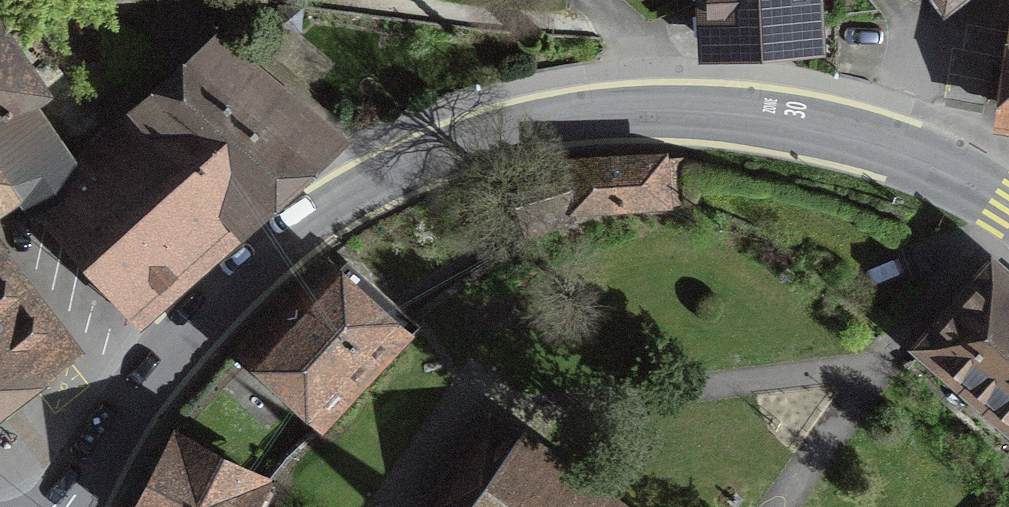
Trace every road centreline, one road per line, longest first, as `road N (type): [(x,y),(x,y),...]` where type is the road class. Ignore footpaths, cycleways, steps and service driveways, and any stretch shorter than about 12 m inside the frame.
road 1 (secondary): [(67,506),(176,346),(264,257),(357,192),(494,135),(619,113),(746,118),(906,153),(1008,205)]

